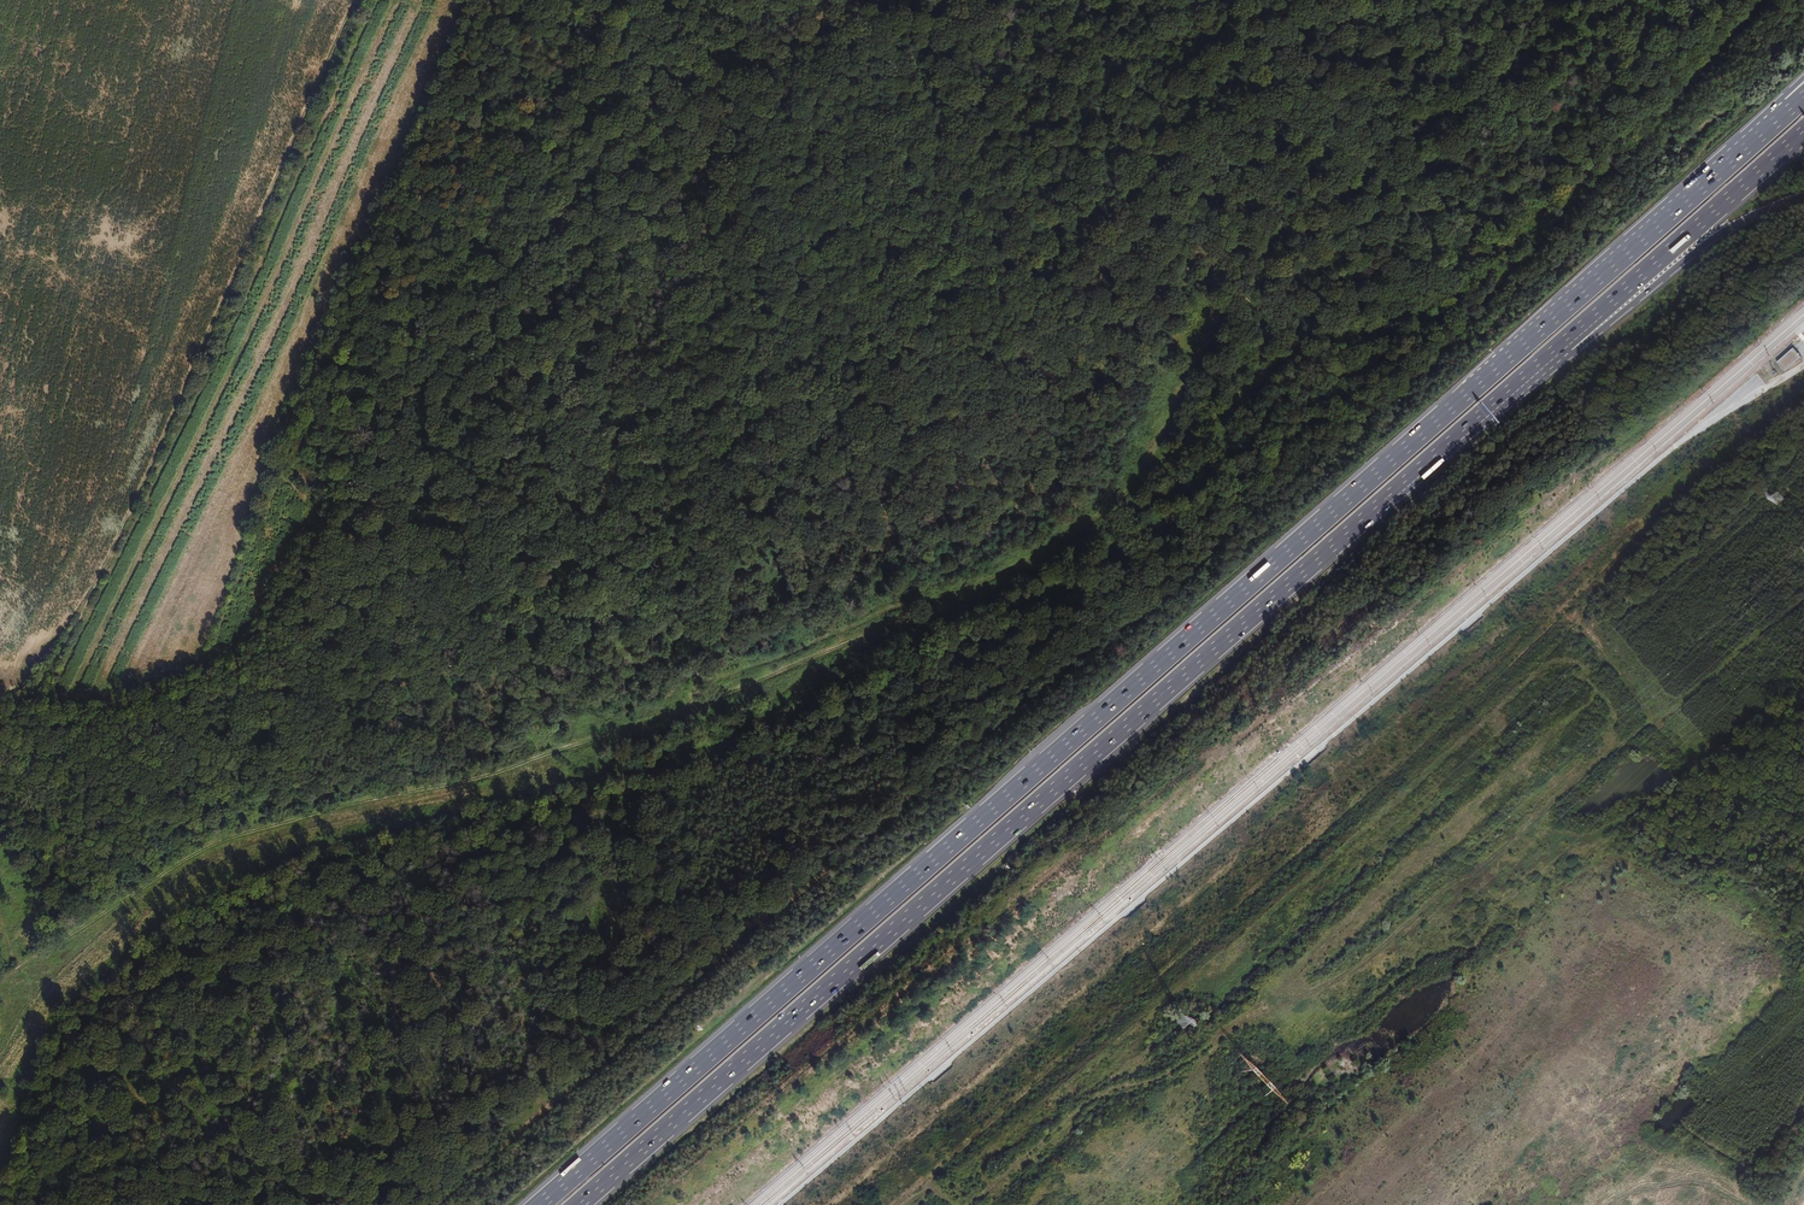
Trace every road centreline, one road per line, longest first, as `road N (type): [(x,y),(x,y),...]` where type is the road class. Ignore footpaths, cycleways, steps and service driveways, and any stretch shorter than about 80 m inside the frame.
road 1 (track): [(0,981),(220,842),(498,773),(742,689),(1078,533),(1243,391),(1258,372),(1262,320),(1218,276),(1138,255),(1071,218)]
road 2 (motorway): [(1792,107),(539,1204)]
road 3 (motorway): [(578,1204),(1560,346)]
road 4 (track): [(832,1204),(1477,657),(1571,600),(1687,478),(1803,389)]
road 5 (track): [(26,703),(113,692),(194,666),(294,649),(615,449),(831,374),(1071,218)]
road 6 (track): [(1132,622),(938,762),(890,818),(731,942),(697,981),(433,1204)]
road 7 (track): [(1571,600),(1312,843),(893,1204)]
road 8 (track): [(1132,622),(1381,411),(1759,0)]
road 9 (track): [(356,0),(93,593),(26,703)]
road 10 (track): [(483,0),(292,431),(349,467),(352,478),(250,657)]
road 11 (track): [(831,0),(970,105),(1071,218)]
road 12 (track): [(1071,218),(1223,119),(1283,40),(1302,0)]
road 13 (motorway): [(1560,346),(1803,131)]
road 14 (motorway): [(1560,346),(1627,307),(1733,226),(1803,195)]
road 15 (track): [(161,1110),(134,1093),(116,1067),(112,1002),(20,968),(0,913)]
road 16 (track): [(0,841),(30,786),(60,699)]

